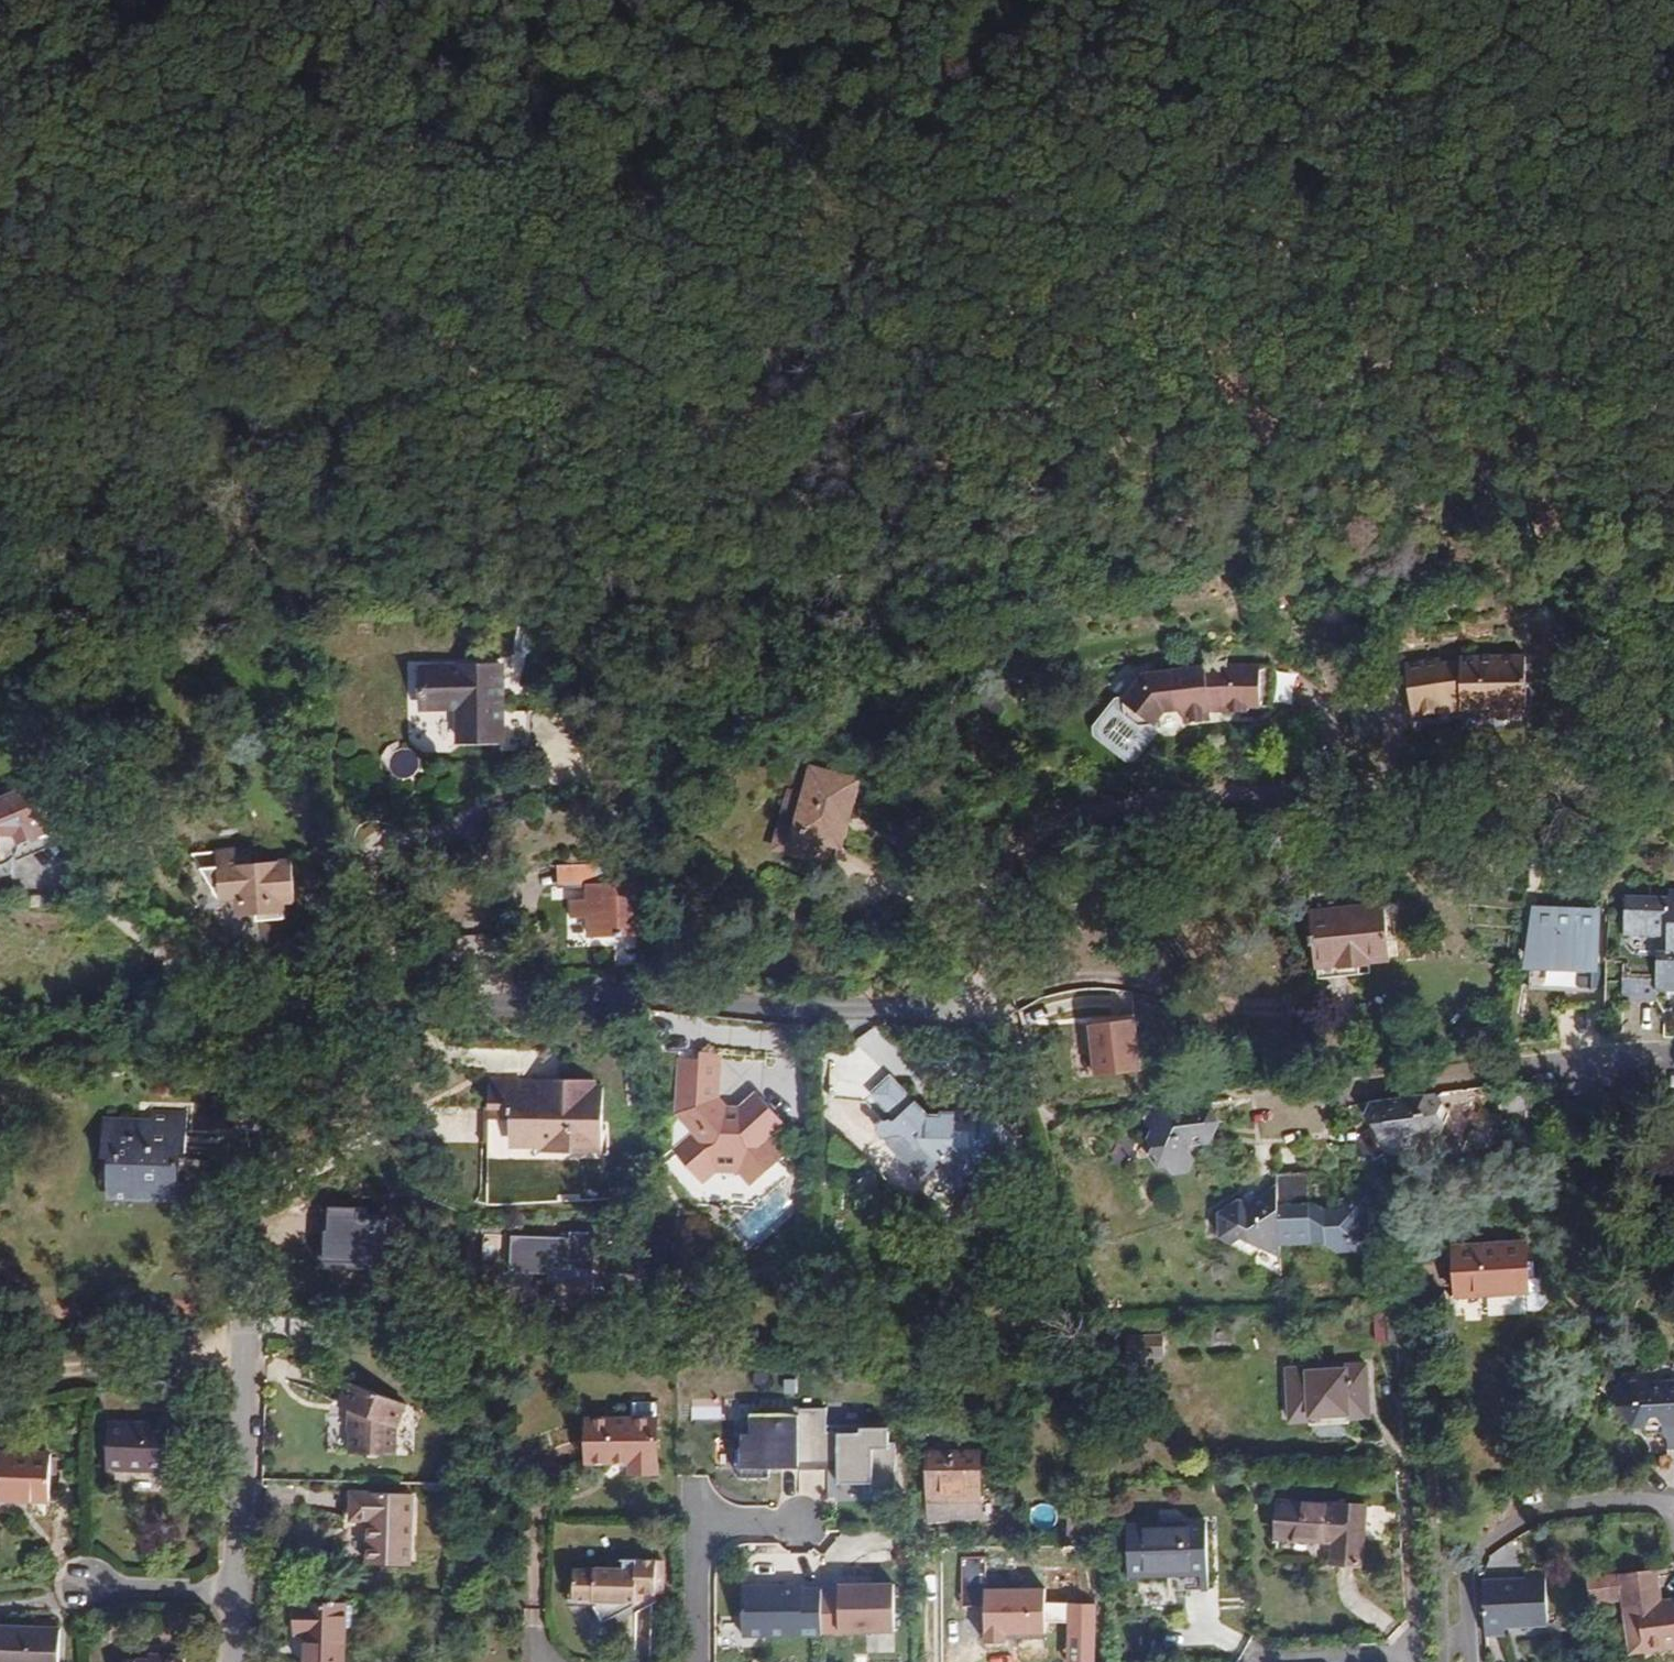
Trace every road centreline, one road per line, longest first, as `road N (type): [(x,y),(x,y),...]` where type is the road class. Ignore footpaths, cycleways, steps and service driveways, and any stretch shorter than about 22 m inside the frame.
road 1 (track): [(0,139),(1184,262),(1297,206),(1366,143),(1410,61),(1430,0)]
road 2 (residential): [(1658,775),(1600,786),(1362,797),(1217,793),(1078,814),(1006,859),(985,906),(983,983),(945,1009),(624,992),(245,1031)]
road 3 (track): [(1263,225),(1188,228),(833,199),(104,129)]
road 4 (track): [(262,166),(379,240),(457,356),(499,397),(629,459),(825,594),(930,636),(950,659)]
road 5 (residential): [(227,1590),(245,1031)]
road 6 (track): [(1184,262),(1673,307)]
road 7 (residential): [(1673,1054),(1501,1061),(1239,1091)]
road 8 (residential): [(245,1031),(0,1041)]
road 9 (residential): [(227,1590),(75,1588)]
road 10 (track): [(108,149),(78,0)]

